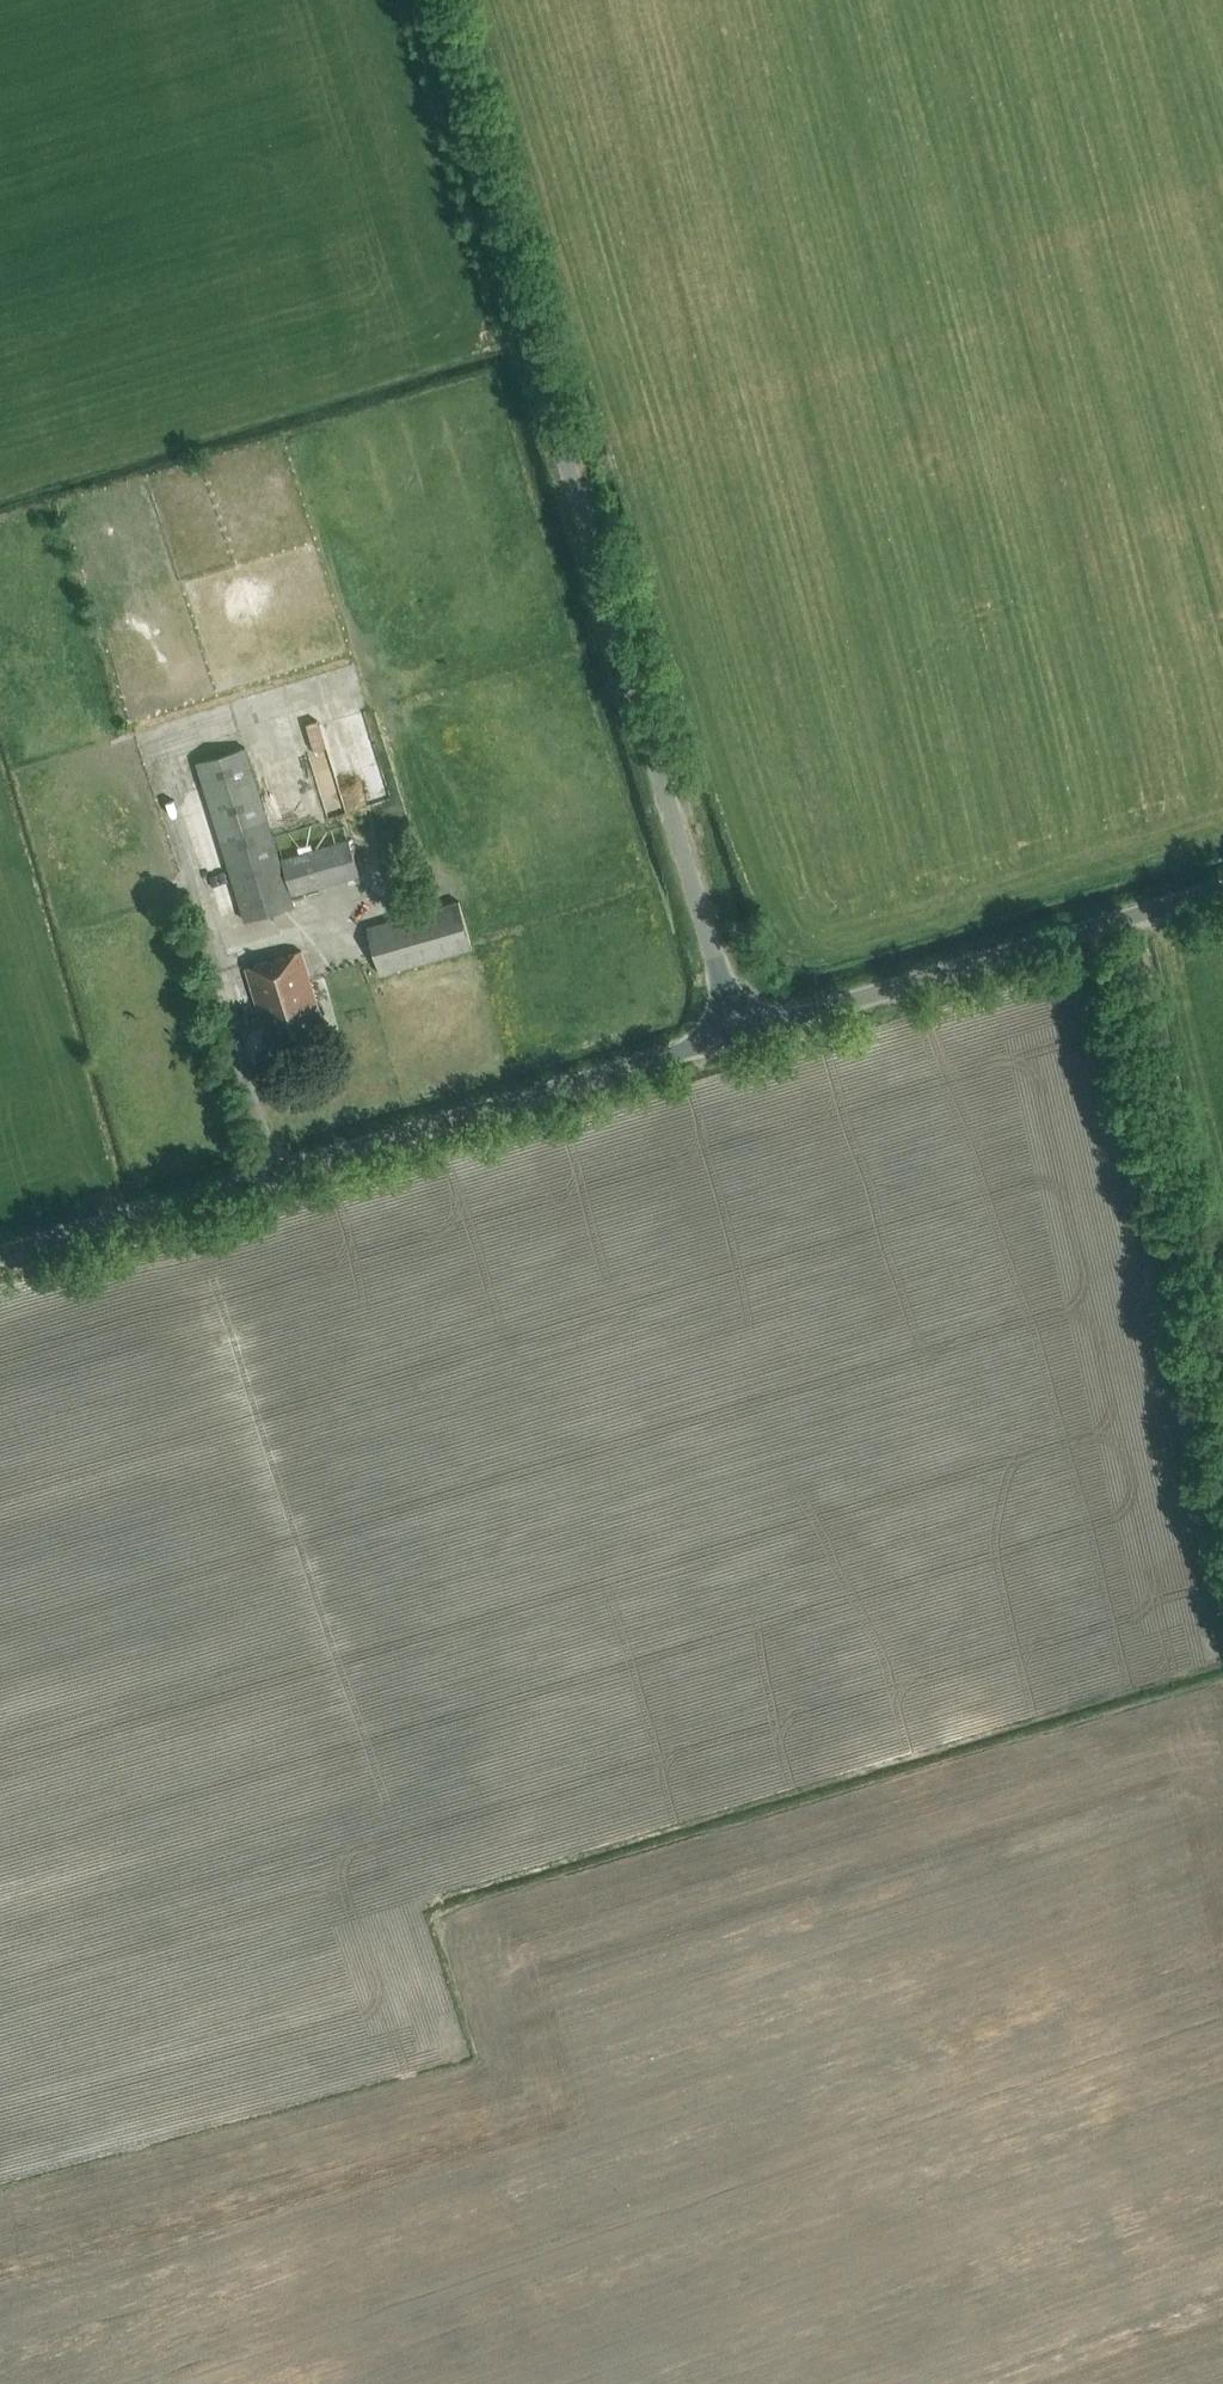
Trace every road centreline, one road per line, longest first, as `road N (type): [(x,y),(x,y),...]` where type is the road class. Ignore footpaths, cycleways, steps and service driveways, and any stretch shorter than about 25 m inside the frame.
road 1 (unclassified): [(737,1035),(430,0)]
road 2 (tertiary): [(0,1255),(737,1035)]
road 3 (tertiary): [(737,1035),(1222,889)]

